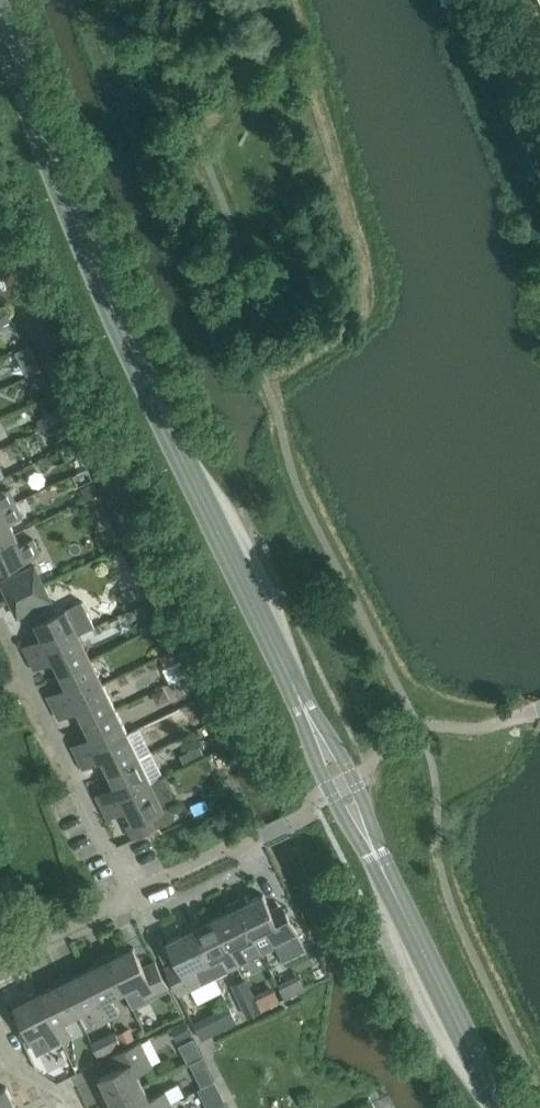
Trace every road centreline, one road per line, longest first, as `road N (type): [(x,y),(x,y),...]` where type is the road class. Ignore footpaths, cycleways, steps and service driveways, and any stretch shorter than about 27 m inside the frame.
road 1 (tertiary): [(500,1107),(125,332),(0,11)]
road 2 (residential): [(0,684),(23,677),(133,895)]
road 3 (residential): [(0,960),(133,895)]

